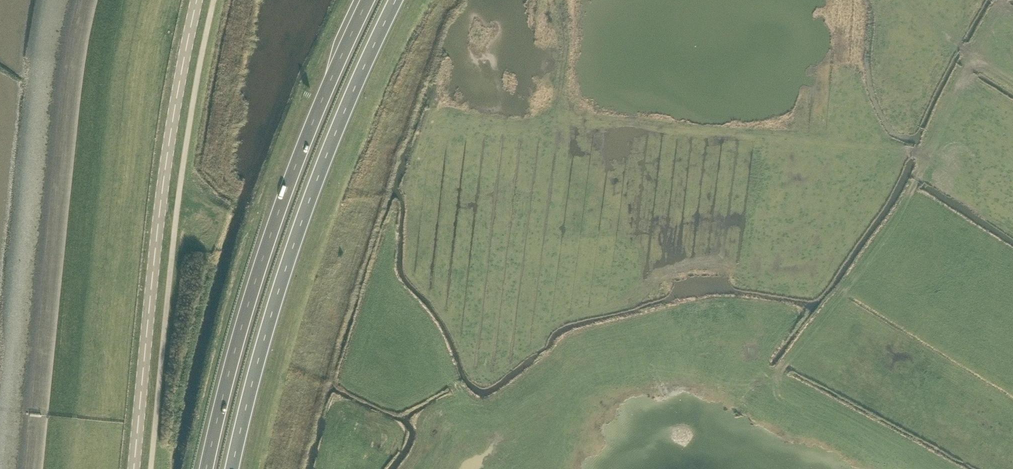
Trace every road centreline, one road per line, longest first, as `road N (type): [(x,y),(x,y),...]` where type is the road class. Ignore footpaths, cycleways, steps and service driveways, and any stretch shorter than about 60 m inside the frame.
road 1 (trunk): [(232,468),(301,222),(396,0)]
road 2 (trunk): [(368,0),(277,216),(206,468)]
road 3 (secondary): [(133,468),(161,201),(197,0)]

